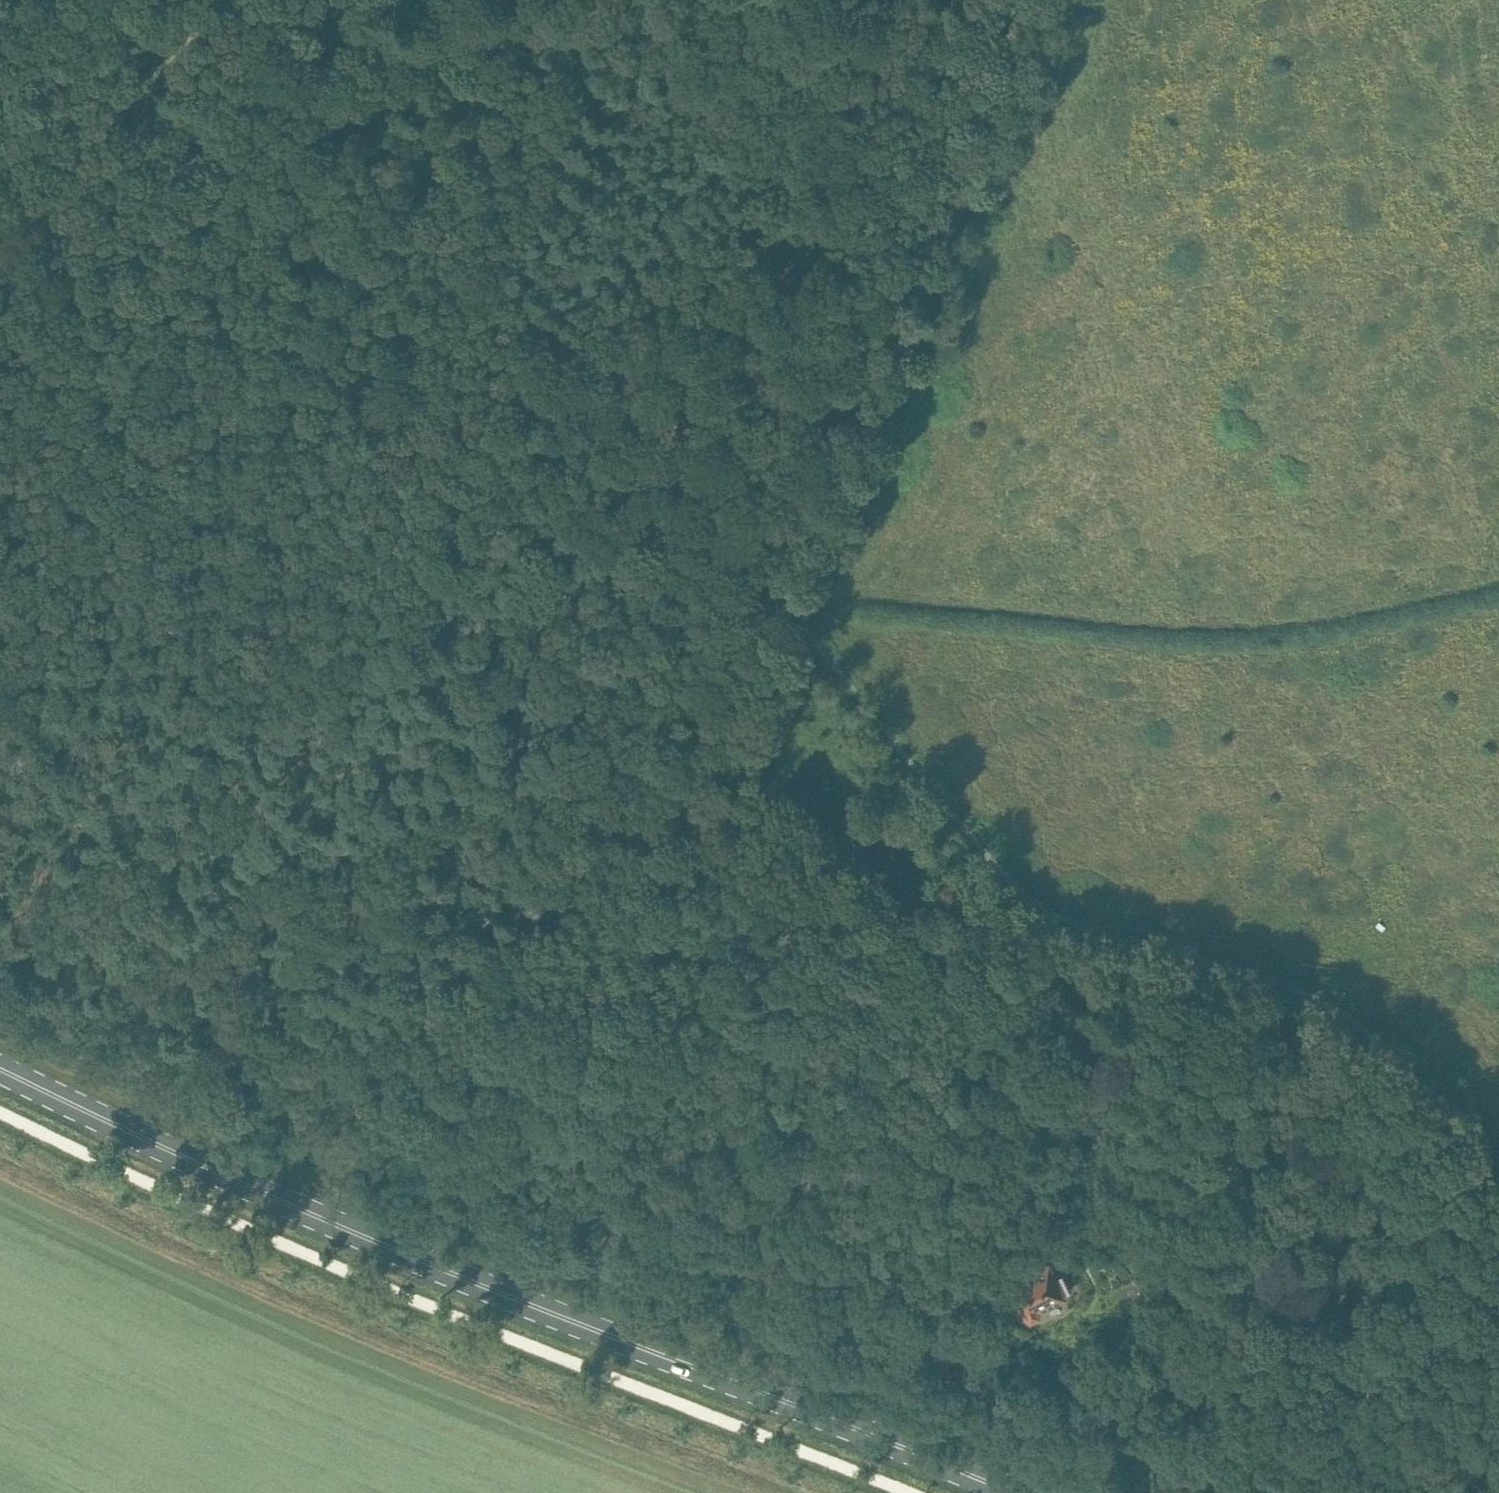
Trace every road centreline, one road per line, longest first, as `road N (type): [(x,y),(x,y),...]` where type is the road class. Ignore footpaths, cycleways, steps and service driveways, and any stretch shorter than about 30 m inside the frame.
road 1 (primary): [(1011,1492),(400,1251),(0,1067)]

